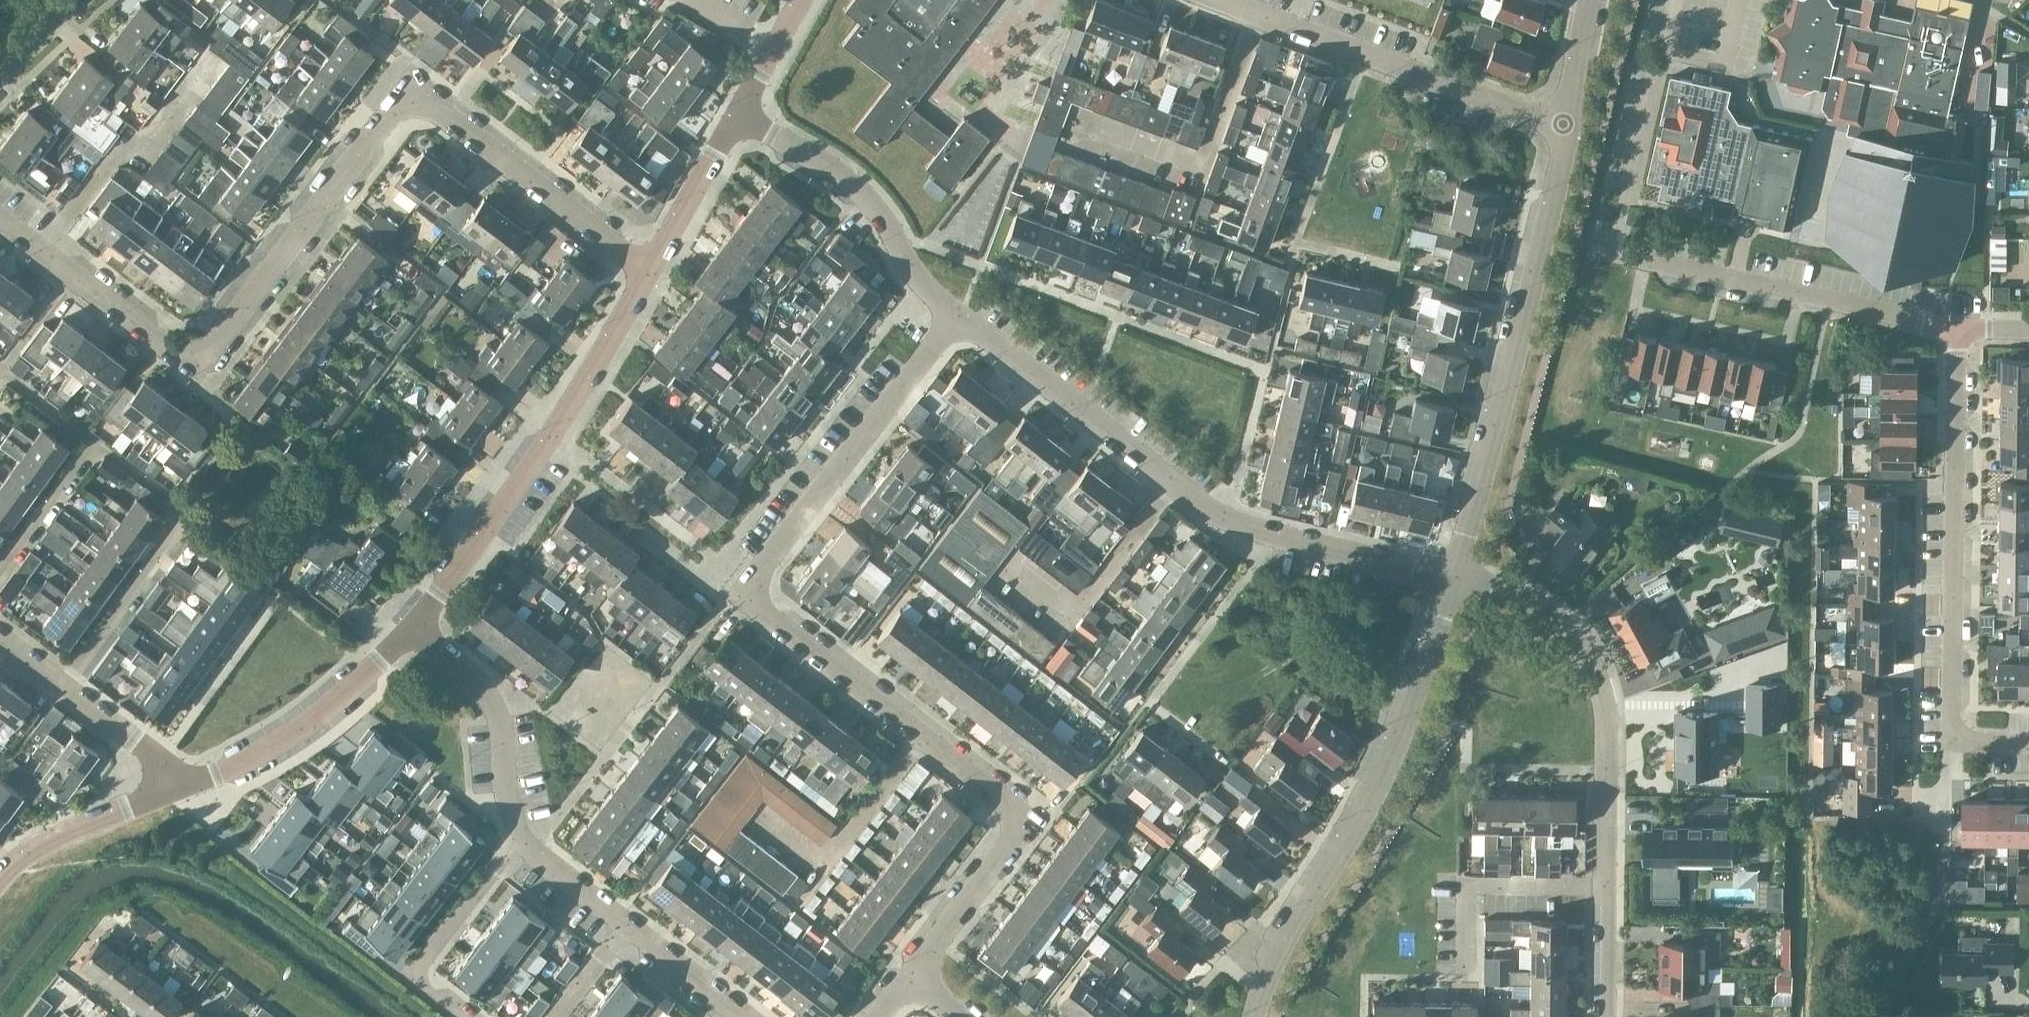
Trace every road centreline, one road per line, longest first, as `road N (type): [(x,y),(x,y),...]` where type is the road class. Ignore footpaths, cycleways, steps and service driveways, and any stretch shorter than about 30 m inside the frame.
road 1 (residential): [(958,315),(766,562),(752,594),(771,618),(1027,815),(910,975)]
road 2 (residential): [(650,267),(410,100),(385,119),(195,367),(71,273)]
road 3 (residential): [(1407,565),(1277,535),(1215,511),(958,315)]
road 4 (residential): [(2028,744),(1950,743),(1955,330)]
road 5 (unclassified): [(1254,1016),(1280,947),(1389,765),(1453,576)]
road 6 (unclassified): [(1453,576),(1562,163),(1563,124)]
road 7 (residential): [(413,625),(552,432),(650,267)]
road 8 (residential): [(1588,246),(1955,330)]
road 9 (residential): [(1563,124),(1220,0)]
road 10 (residential): [(64,687),(191,514),(93,440)]
road 11 (residential): [(958,315),(923,283),(860,192),(739,115)]
road 12 (residential): [(178,786),(283,740),(413,625)]
road 13 (unclassified): [(1605,770),(1600,691),(1572,637),(1529,601),(1453,576)]
road 14 (residential): [(524,840),(507,799),(494,707),(473,677),(413,625)]
road 15 (residential): [(466,1016),(411,977),(508,850),(524,840)]
road 16 (residential): [(1466,973),(1467,884),(1606,885)]
road 17 (residential): [(0,876),(41,843),(178,786)]
road 18 (residential): [(650,267),(739,115)]
road 19 (residential): [(0,566),(93,440)]
road 20 (residential): [(178,786),(156,756),(64,687)]
road 21 (residential): [(746,1016),(625,925)]
road 22 (residential): [(625,925),(524,840)]
road 23 (unclassified): [(1607,1016),(1606,885)]
road 24 (residential): [(739,115),(800,0)]
road 25 (unclassified): [(1563,124),(1587,0)]
road 26 (residential): [(0,370),(71,273)]

